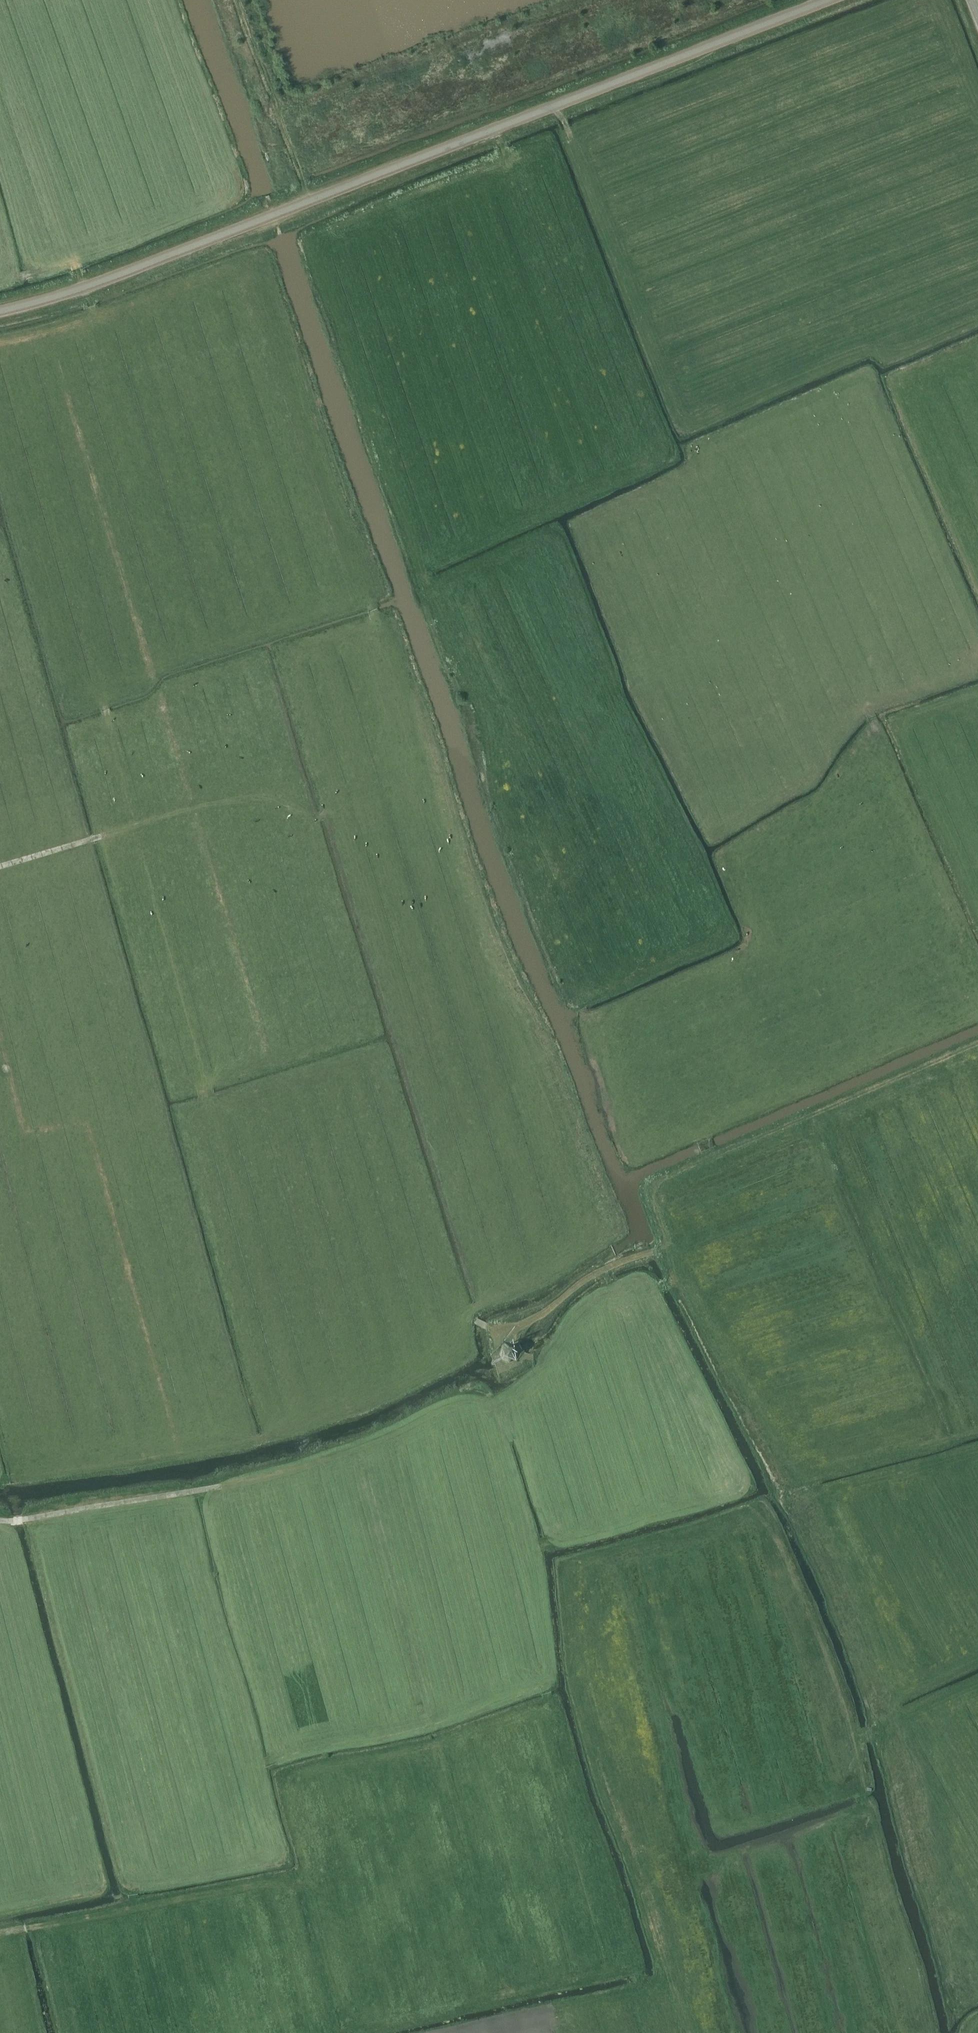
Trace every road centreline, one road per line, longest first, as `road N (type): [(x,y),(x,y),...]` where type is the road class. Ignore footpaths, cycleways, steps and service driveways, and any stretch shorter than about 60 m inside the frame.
road 1 (tertiary): [(830,0),(84,287),(0,310)]
road 2 (track): [(977,1043),(673,1174),(658,1190),(668,1233),(663,1247),(588,1276),(517,1327),(471,1319)]

